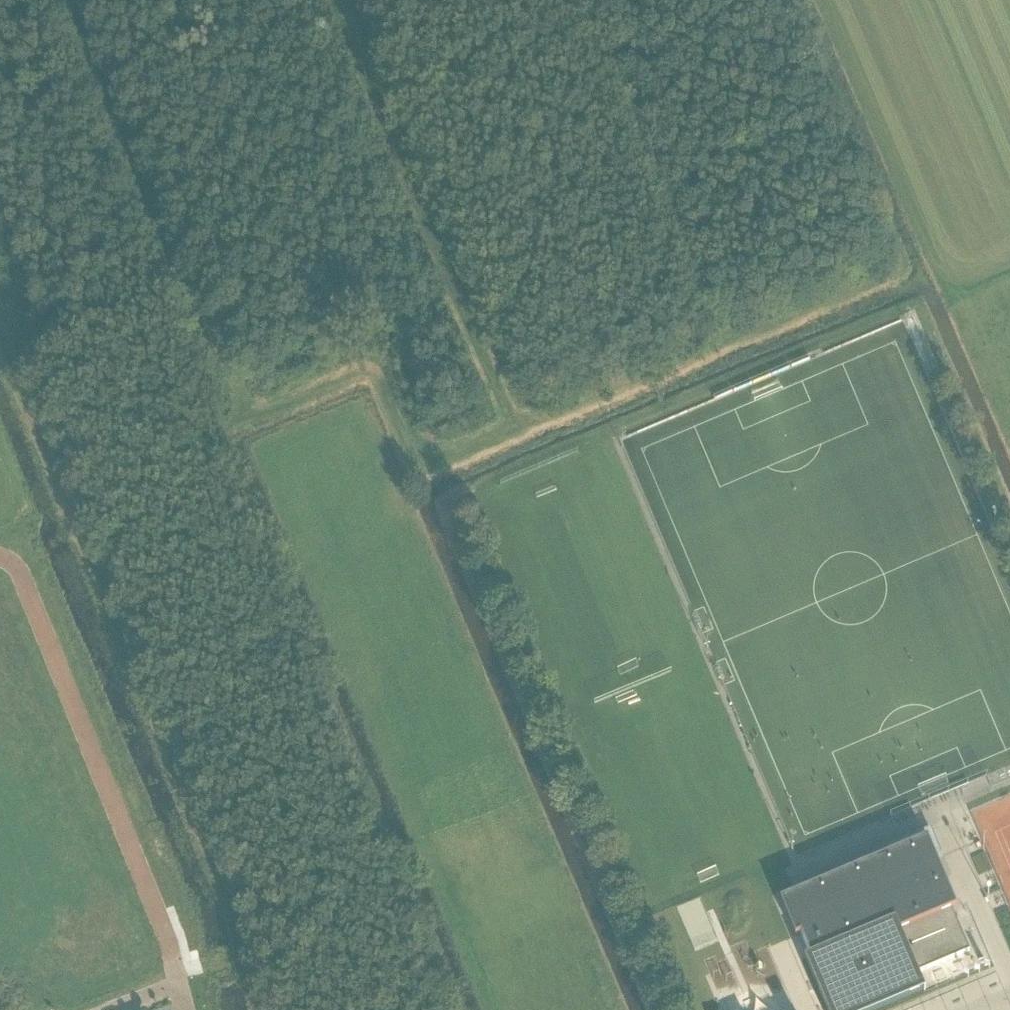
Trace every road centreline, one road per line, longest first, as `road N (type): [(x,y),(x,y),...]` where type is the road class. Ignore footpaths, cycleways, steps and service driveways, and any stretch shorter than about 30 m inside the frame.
road 1 (residential): [(0,553),(14,561),(178,954),(180,989)]
road 2 (residential): [(930,816),(1009,974)]

